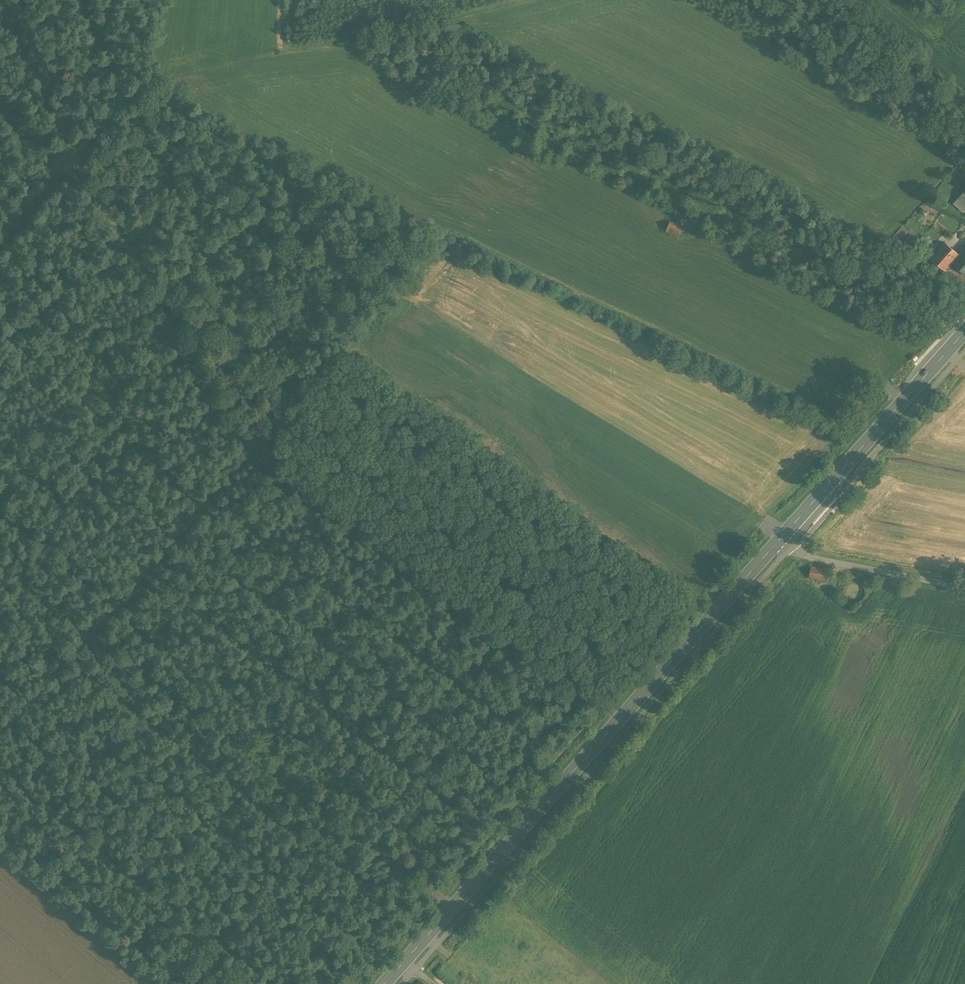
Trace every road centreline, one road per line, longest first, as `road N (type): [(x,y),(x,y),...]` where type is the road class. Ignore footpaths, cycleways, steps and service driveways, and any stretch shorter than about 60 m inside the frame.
road 1 (secondary): [(384,983),(964,330)]
road 2 (track): [(778,543),(837,563),(964,587)]

